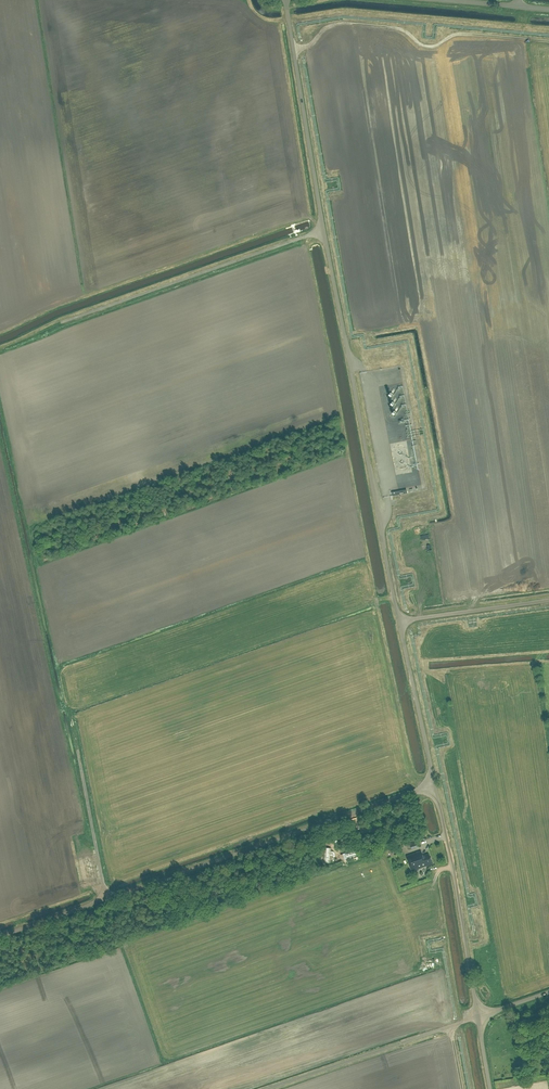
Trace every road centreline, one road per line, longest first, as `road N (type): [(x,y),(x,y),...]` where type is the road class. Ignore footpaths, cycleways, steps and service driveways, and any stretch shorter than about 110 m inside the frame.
road 1 (unclassified): [(435,784),(285,0)]
road 2 (unclassified): [(0,937),(435,784)]
road 3 (track): [(293,50),(342,24),(401,29),(427,47),(457,34),(548,41)]
road 4 (unclassified): [(477,1016),(435,784)]

